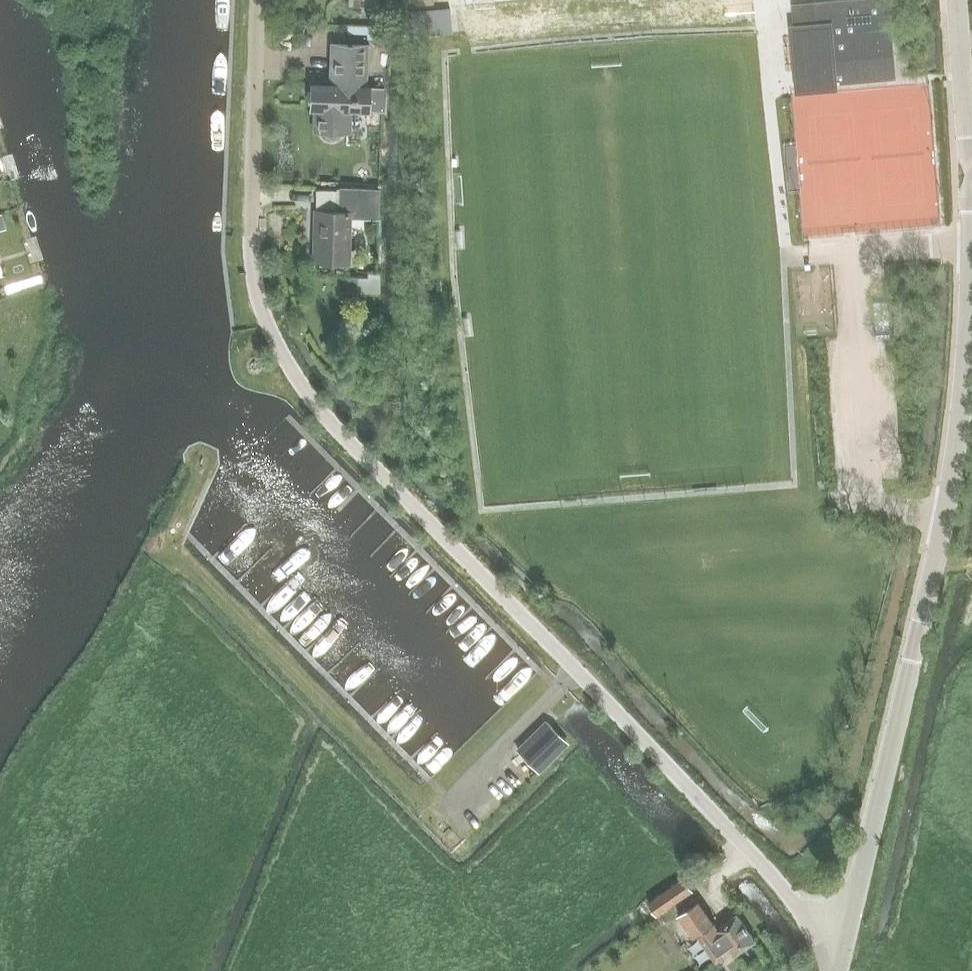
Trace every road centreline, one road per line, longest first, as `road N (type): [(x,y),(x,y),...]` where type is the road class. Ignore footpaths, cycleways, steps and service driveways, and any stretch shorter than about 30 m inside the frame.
road 1 (unclassified): [(819,939),(781,885),(313,400),(260,303),(252,207)]
road 2 (tertiary): [(819,939),(856,889),(944,519),(970,316),(968,165)]
road 3 (residential): [(252,207),(258,0)]
road 4 (tertiary): [(968,165),(956,0)]

